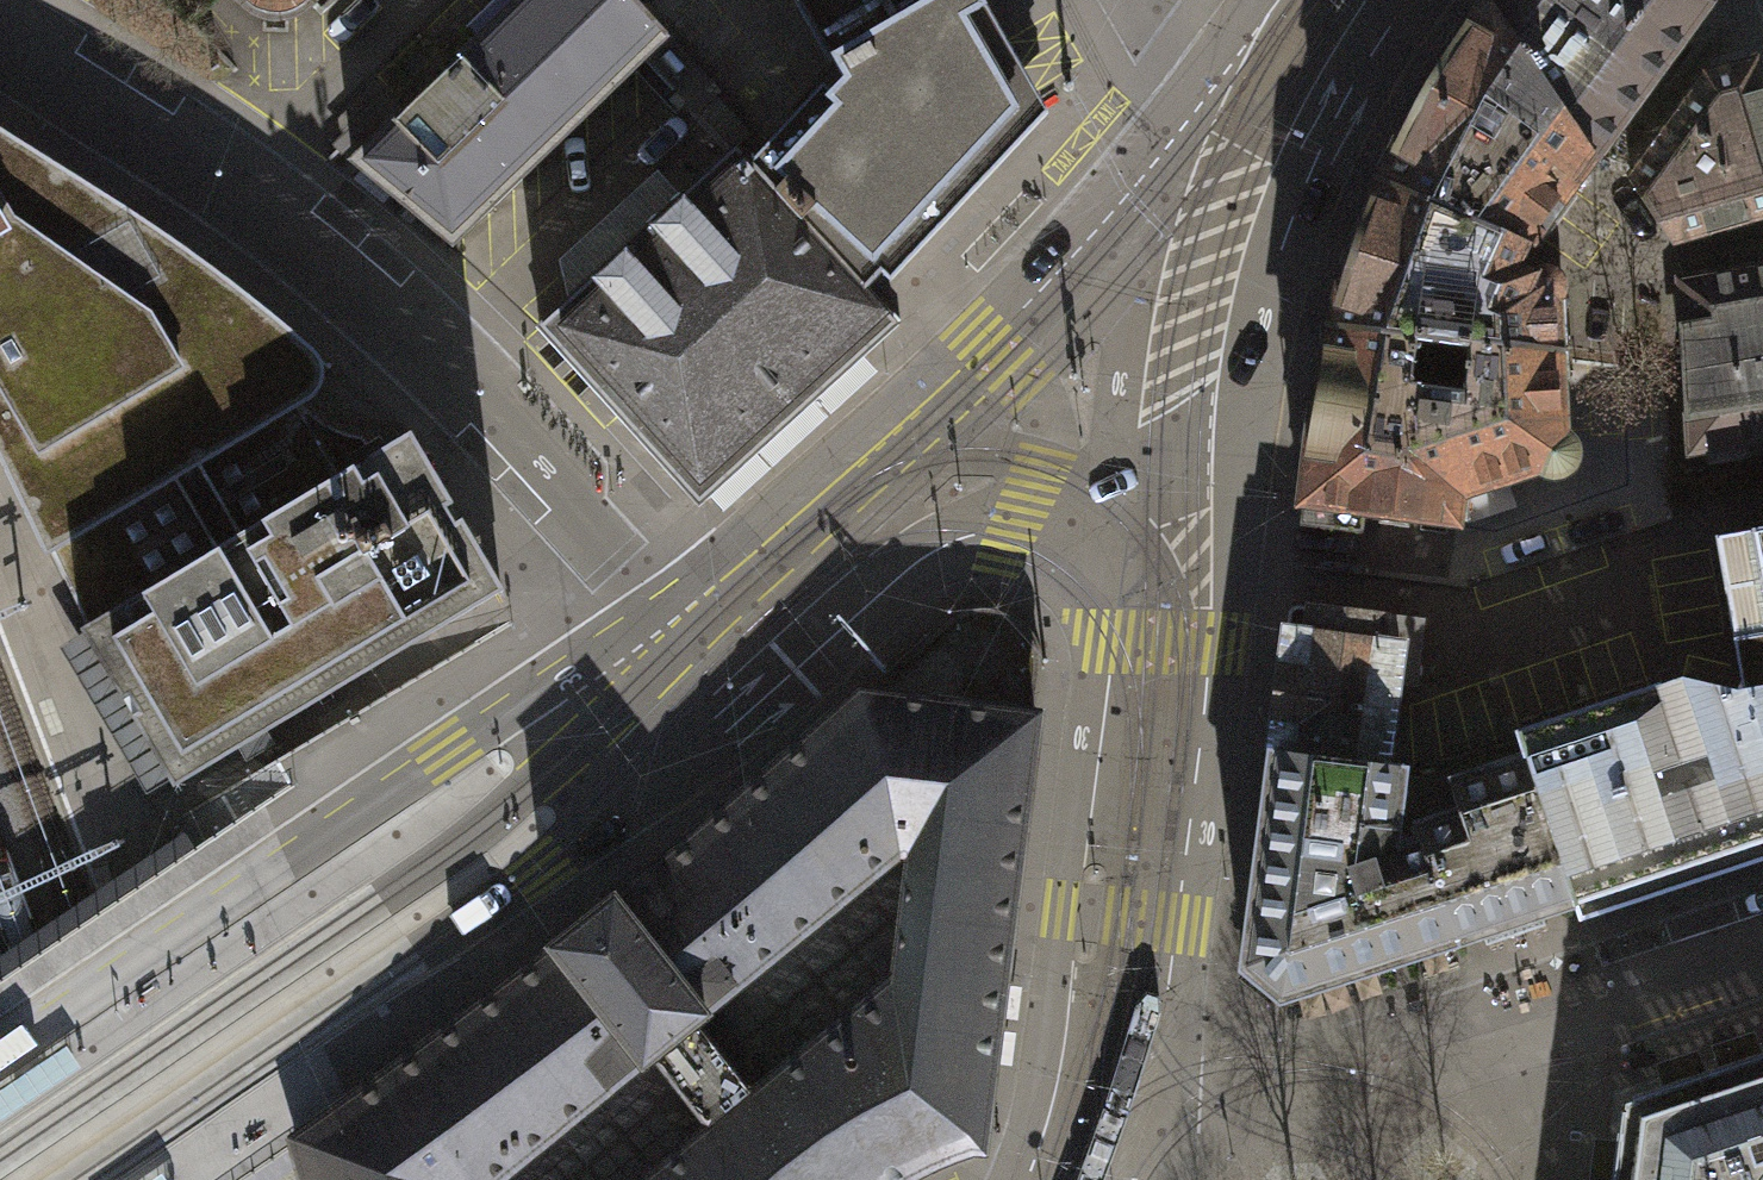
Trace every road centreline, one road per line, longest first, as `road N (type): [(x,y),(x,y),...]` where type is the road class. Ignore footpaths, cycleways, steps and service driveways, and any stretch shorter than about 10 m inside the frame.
road 1 (residential): [(671,603),(619,539),(366,296),(231,185),(0,43)]
road 2 (secondary): [(671,603),(0,1052)]
road 3 (secondary): [(33,1179),(426,912),(518,843),(656,711)]
road 4 (tertiary): [(1169,1179),(1247,422)]
road 5 (secondary): [(1160,129),(812,483),(671,603)]
road 6 (tertiary): [(1093,636),(1037,1059),(1001,1179)]
road 7 (secondary): [(1247,422),(1262,322),(1318,152),(1406,0)]
road 8 (tertiary): [(1160,129),(1115,474)]
road 9 (secondary): [(832,615),(923,538),(1115,474)]
road 10 (tertiary): [(832,615),(929,568),(1000,557),(1036,570),(1072,600),(1093,636)]
road 11 (secondary): [(656,711),(832,615)]
road 12 (residential): [(1762,940),(1600,995)]
road 13 (tertiary): [(1115,474),(1093,636)]
road 14 (secondary): [(1115,474),(1247,422)]

